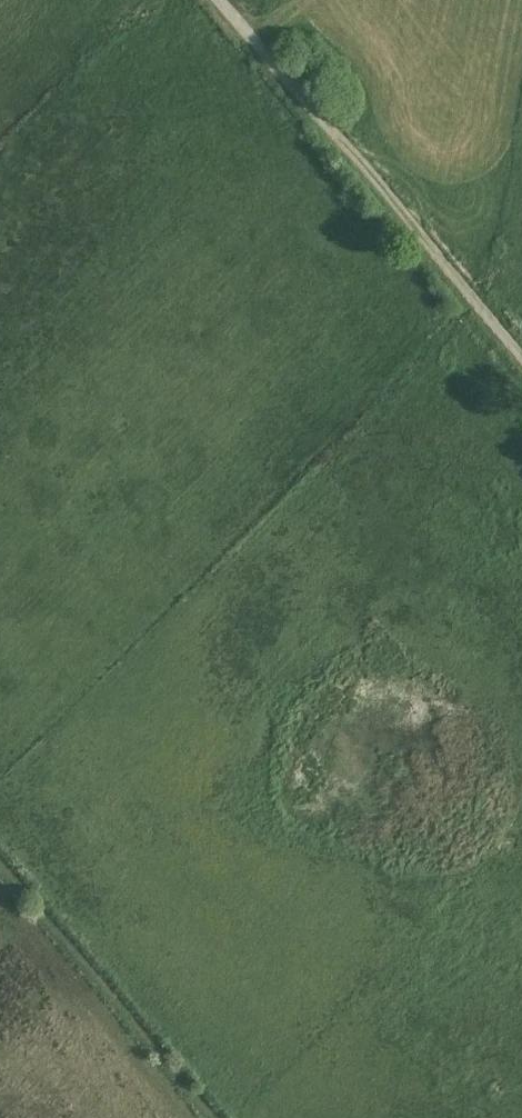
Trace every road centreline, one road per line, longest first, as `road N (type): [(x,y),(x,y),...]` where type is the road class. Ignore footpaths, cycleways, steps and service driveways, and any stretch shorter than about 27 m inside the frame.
road 1 (track): [(215,0),(521,364)]

